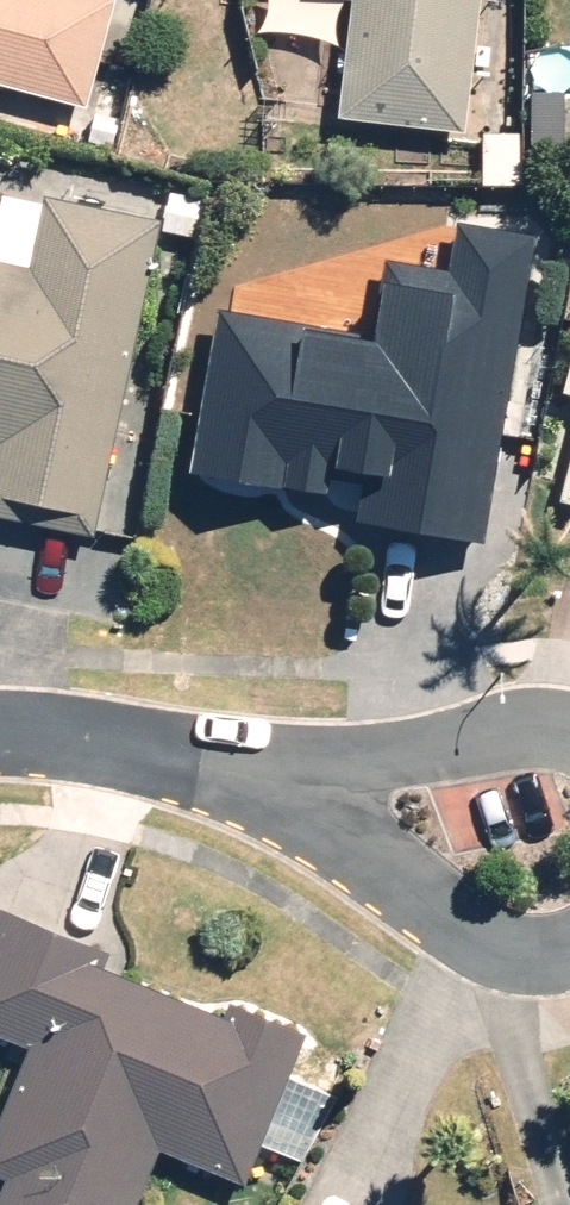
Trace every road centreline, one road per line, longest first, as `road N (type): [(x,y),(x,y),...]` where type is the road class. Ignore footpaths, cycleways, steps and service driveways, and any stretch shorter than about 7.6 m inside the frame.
road 1 (residential): [(238,774),(361,752),(569,734)]
road 2 (residential): [(0,731),(238,774)]
road 3 (residential): [(397,891),(238,774)]
road 4 (residential): [(569,942),(531,953),(397,891)]

